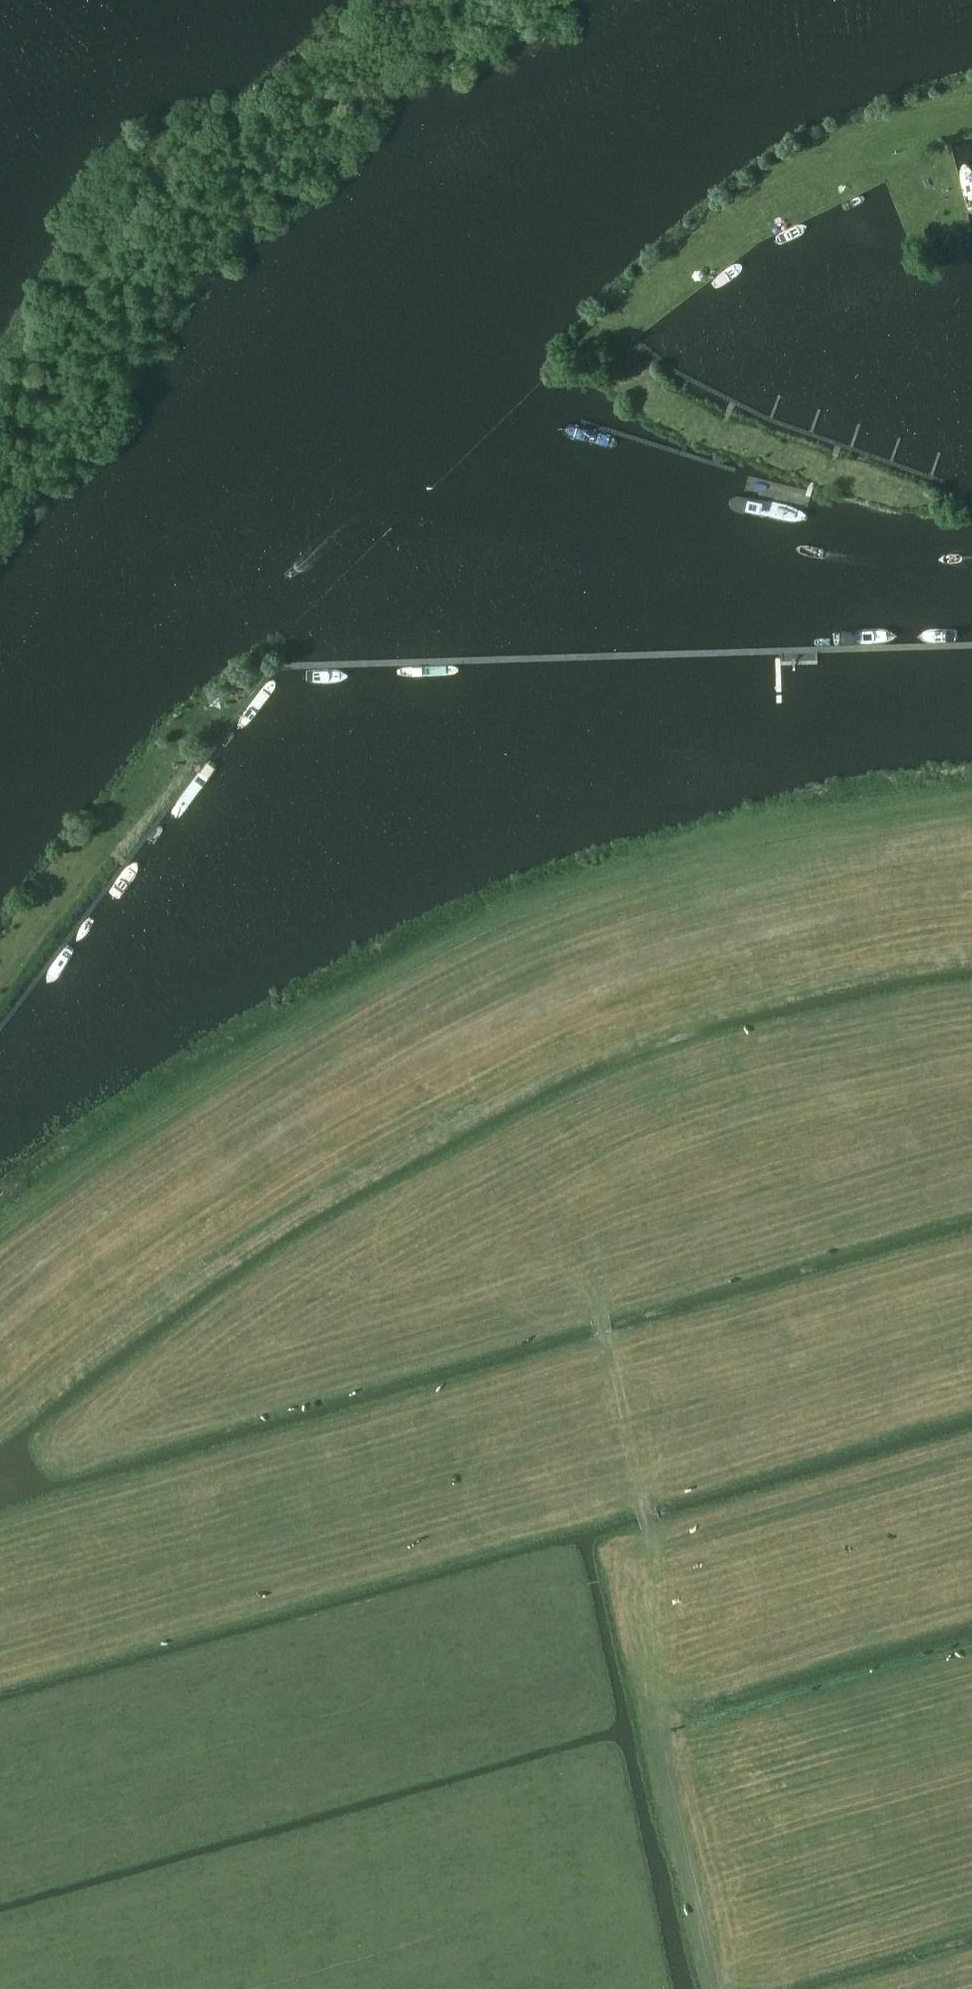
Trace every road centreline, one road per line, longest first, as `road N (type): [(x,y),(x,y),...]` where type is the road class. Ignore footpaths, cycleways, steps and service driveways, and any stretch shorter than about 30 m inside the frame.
road 1 (track): [(644,1495),(652,1527),(654,1699),(718,1988)]
road 2 (track): [(599,1315),(644,1495),(480,1526)]

